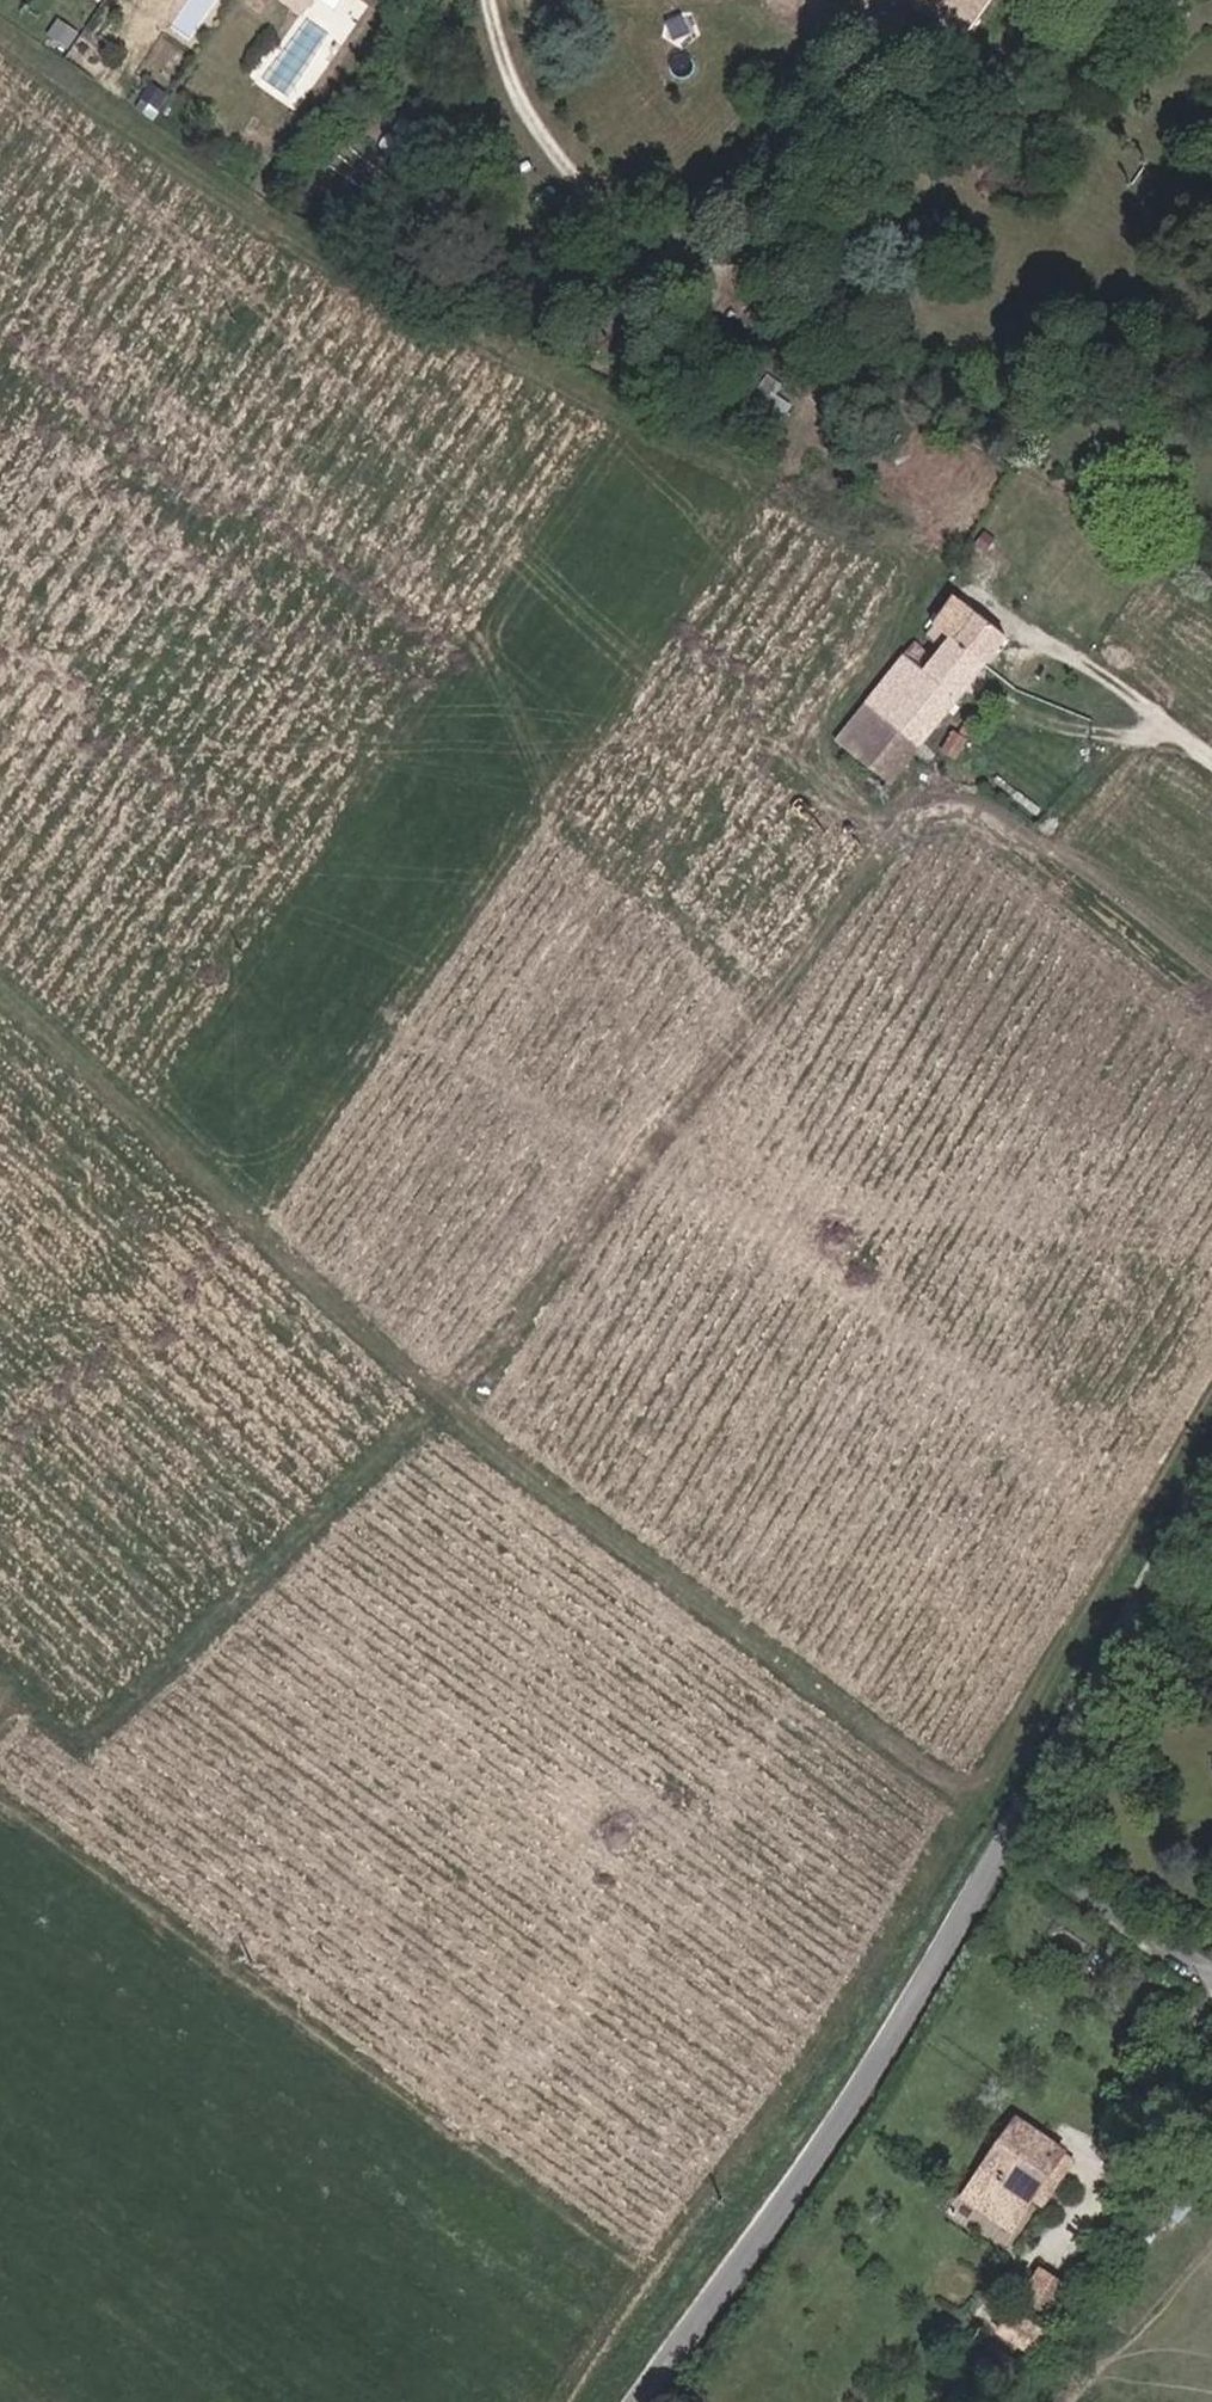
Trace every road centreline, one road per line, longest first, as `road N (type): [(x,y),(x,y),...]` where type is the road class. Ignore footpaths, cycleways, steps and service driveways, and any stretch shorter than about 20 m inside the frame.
road 1 (unclassified): [(635,2401),(856,2114),(1006,1840)]
road 2 (unclassified): [(1006,1840),(1211,1478)]
road 3 (unclassified): [(1211,1975),(1006,1840)]

